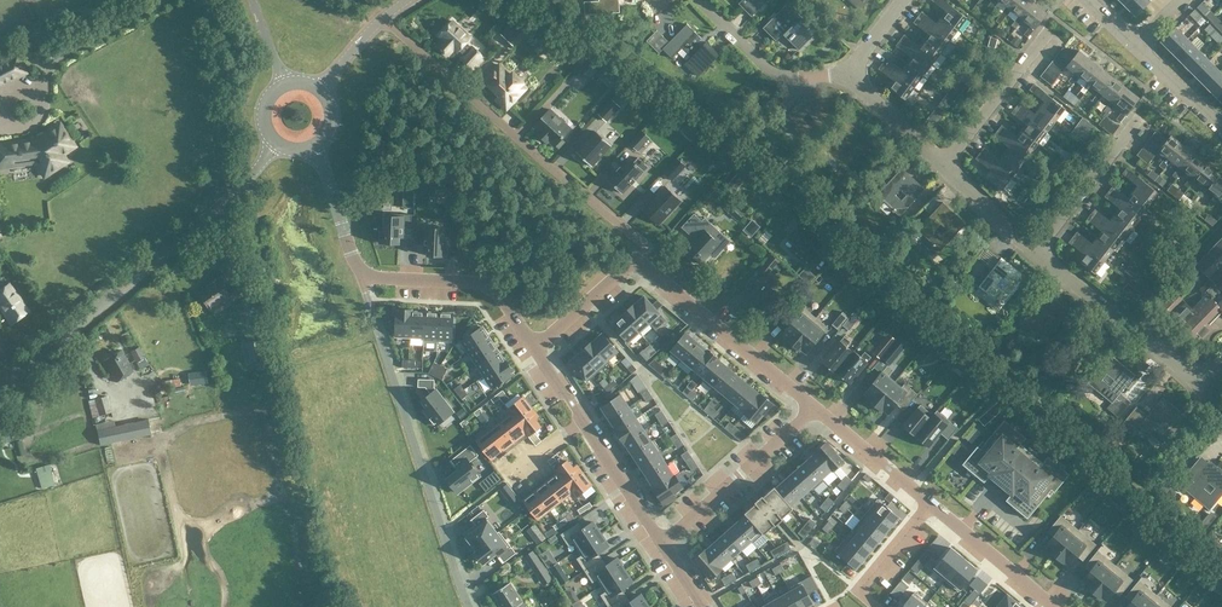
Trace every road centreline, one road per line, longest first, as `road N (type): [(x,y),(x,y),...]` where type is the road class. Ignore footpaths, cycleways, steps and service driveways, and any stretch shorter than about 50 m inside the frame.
road 1 (track): [(531,0),(751,143),(1221,557)]
road 2 (tertiary): [(0,388),(245,182),(277,143)]
road 3 (residential): [(814,408),(642,265),(535,349)]
road 4 (residential): [(383,19),(647,249)]
road 5 (residential): [(469,606),(359,274)]
road 6 (residential): [(1199,385),(1035,250)]
road 7 (residential): [(535,349),(484,286),(359,274)]
road 8 (residential): [(662,544),(814,408)]
road 9 (residential): [(849,73),(770,70),(702,0)]
road 10 (residential): [(943,168),(1047,34)]
road 11 (residential): [(1035,250),(1140,119)]
road 12 (residential): [(1054,606),(930,503)]
road 13 (residential): [(930,503),(814,408)]
road 14 (residential): [(662,544),(581,421)]
road 15 (residential): [(930,503),(859,592),(877,606)]
road 16 (residential): [(359,274),(317,146)]
road 17 (residential): [(943,168),(849,73)]
road 18 (residential): [(1035,250),(943,168)]

